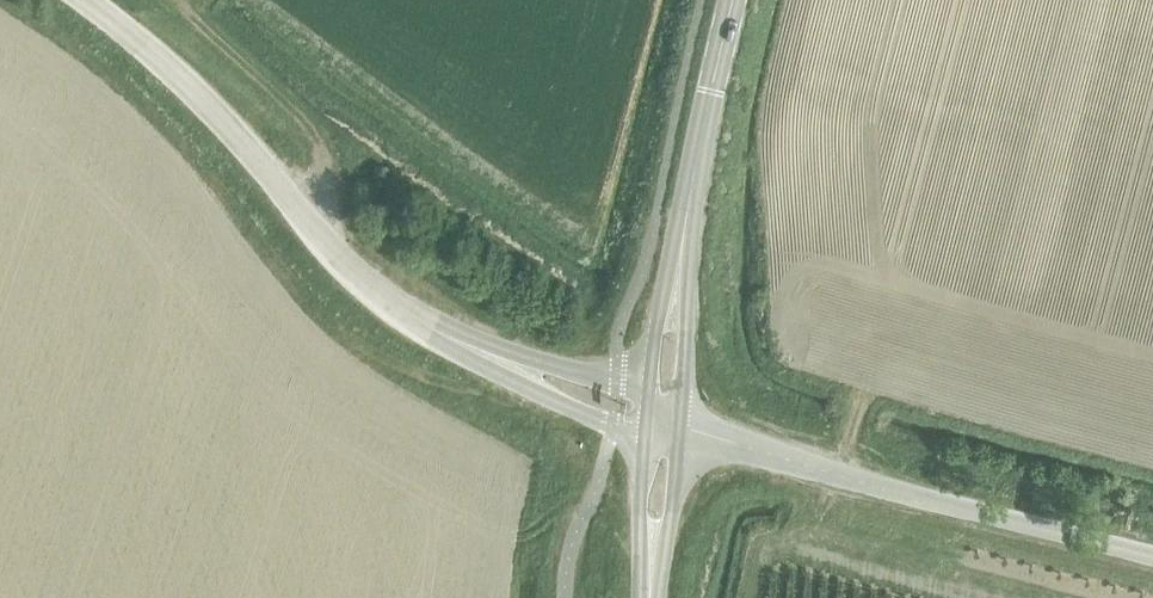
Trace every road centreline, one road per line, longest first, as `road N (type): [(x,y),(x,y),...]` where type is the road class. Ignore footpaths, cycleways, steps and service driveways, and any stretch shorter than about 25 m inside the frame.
road 1 (track): [(16,0),(168,120),(337,324),(422,377),(544,409),(575,475),(574,507)]
road 2 (tertiary): [(662,422),(546,379),(398,309),(365,284),(196,93),(86,0)]
road 3 (unclassified): [(662,422),(889,492),(1152,557)]
road 4 (secondary): [(662,422),(670,331),(734,0)]
road 5 (track): [(326,241),(324,153),(313,130),(170,0)]
road 6 (track): [(812,523),(850,549),(1050,597)]
road 7 (secondary): [(651,597),(662,422)]
road 8 (track): [(751,597),(758,549),(812,523),(822,471)]

